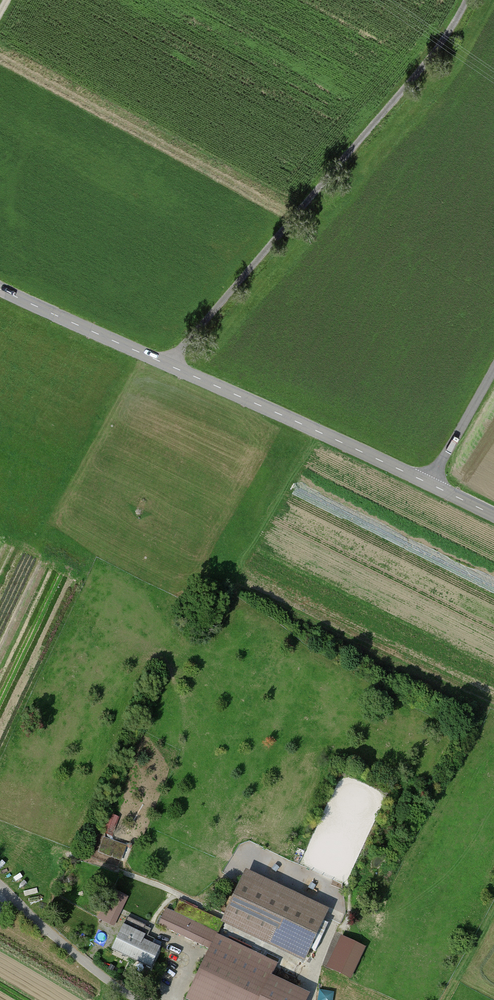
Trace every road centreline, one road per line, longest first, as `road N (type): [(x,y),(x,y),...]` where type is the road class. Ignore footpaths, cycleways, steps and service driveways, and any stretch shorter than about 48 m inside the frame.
road 1 (track): [(468,0),(433,60),(167,364)]
road 2 (tertiary): [(429,484),(0,289)]
road 3 (unclassified): [(0,887),(84,962),(141,999)]
road 4 (residential): [(429,484),(493,367)]

